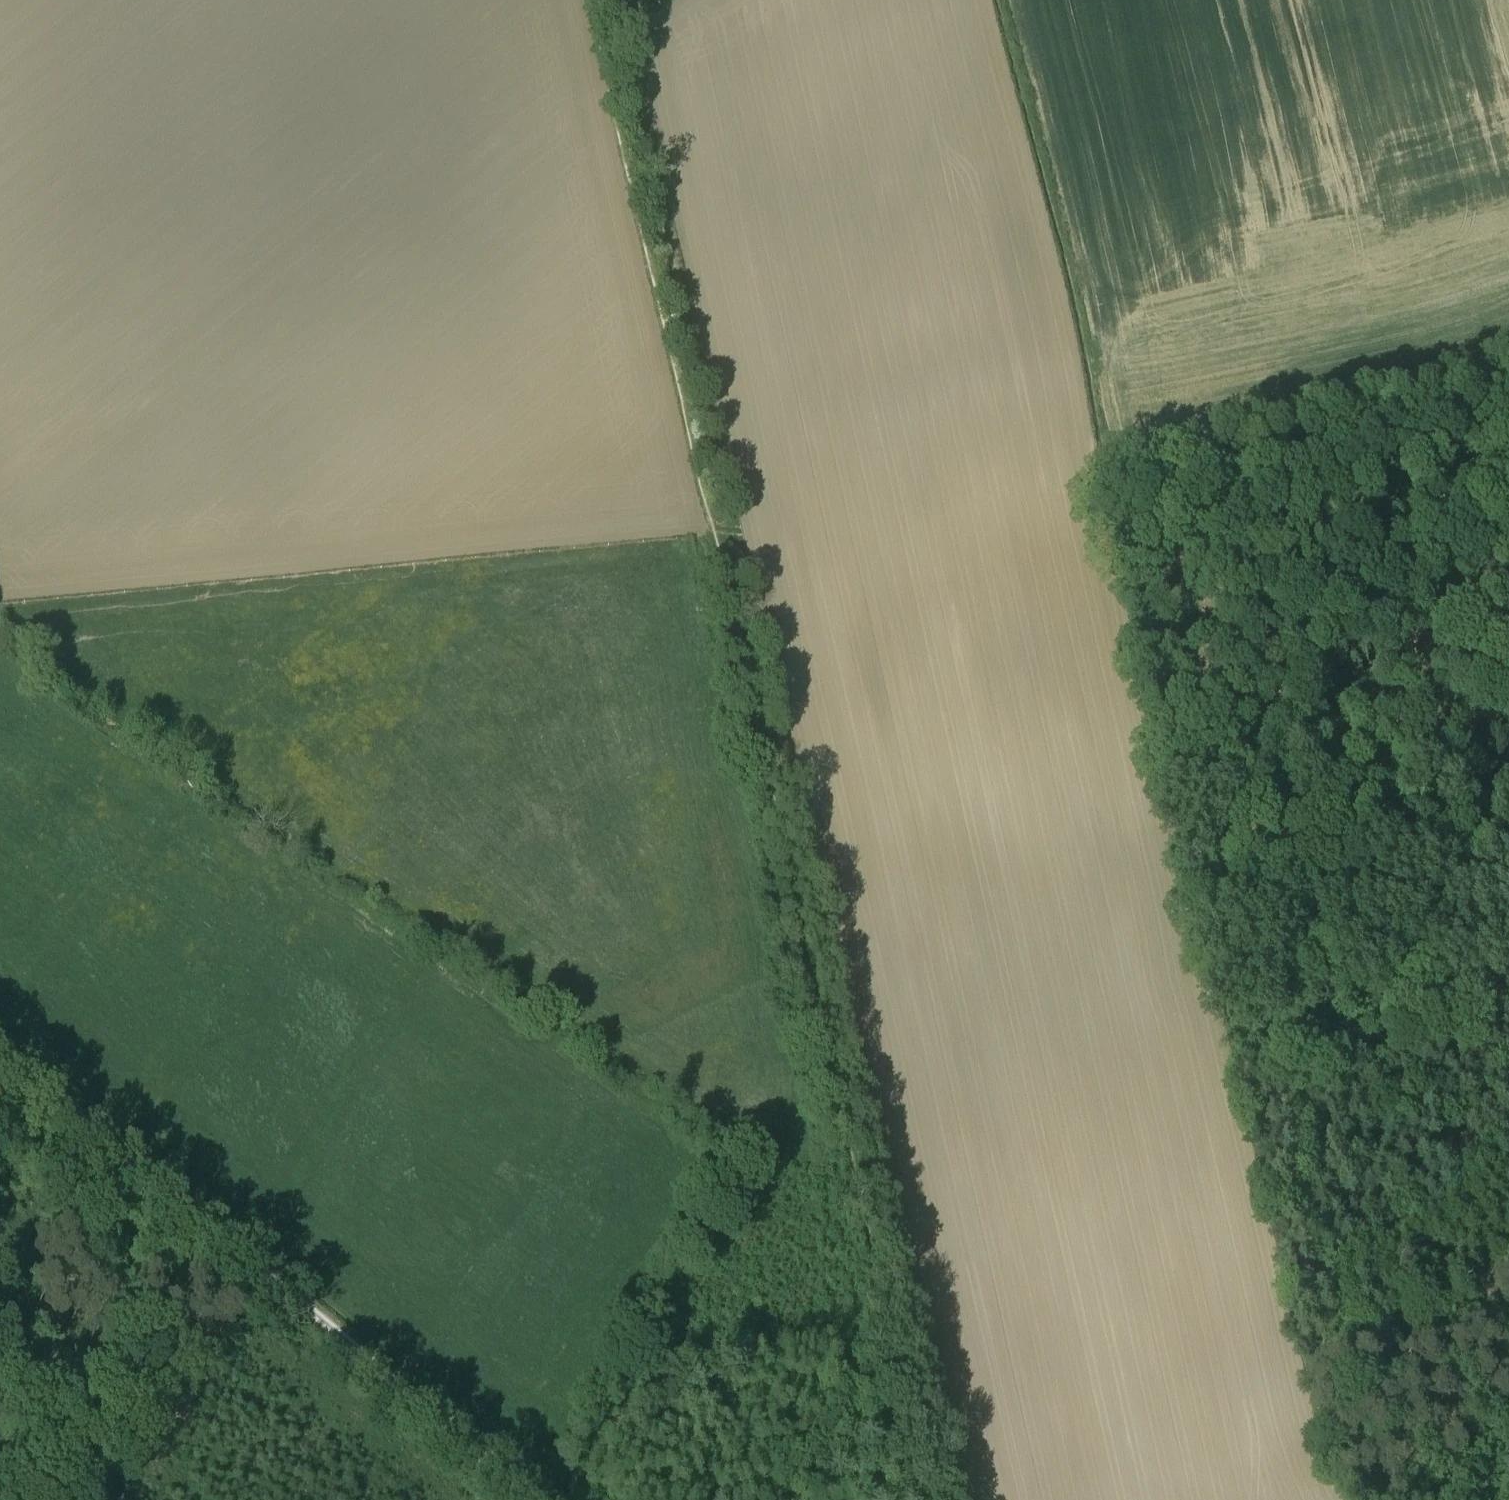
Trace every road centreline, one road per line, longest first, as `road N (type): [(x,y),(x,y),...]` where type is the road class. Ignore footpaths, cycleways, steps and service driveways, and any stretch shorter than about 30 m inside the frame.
road 1 (track): [(0,1045),(541,1499)]

